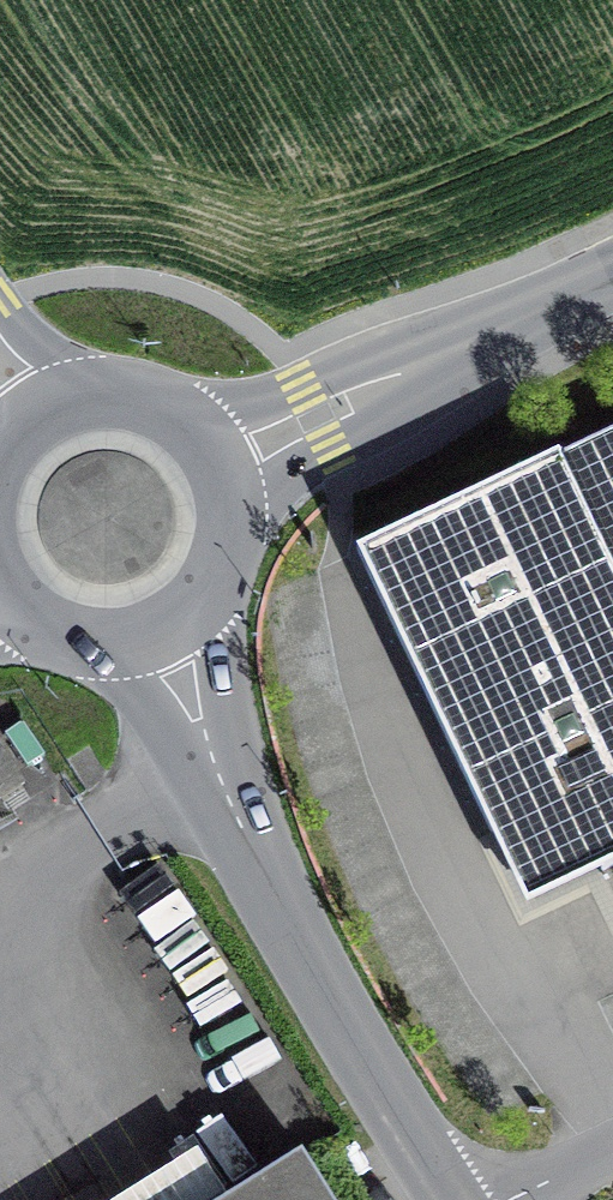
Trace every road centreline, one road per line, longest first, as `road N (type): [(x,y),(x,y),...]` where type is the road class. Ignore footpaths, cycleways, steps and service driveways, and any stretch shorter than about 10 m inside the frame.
road 1 (tertiary): [(161,641),(223,774),(455,1199)]
road 2 (tertiary): [(612,277),(221,462)]
road 3 (tertiary): [(221,462),(194,426),(157,402),(114,390),(70,394),(29,412)]
road 4 (tertiary): [(161,641),(190,625),(227,572),(234,497),(221,462)]
road 5 (tertiary): [(0,609),(65,652),(105,657),(161,641)]

